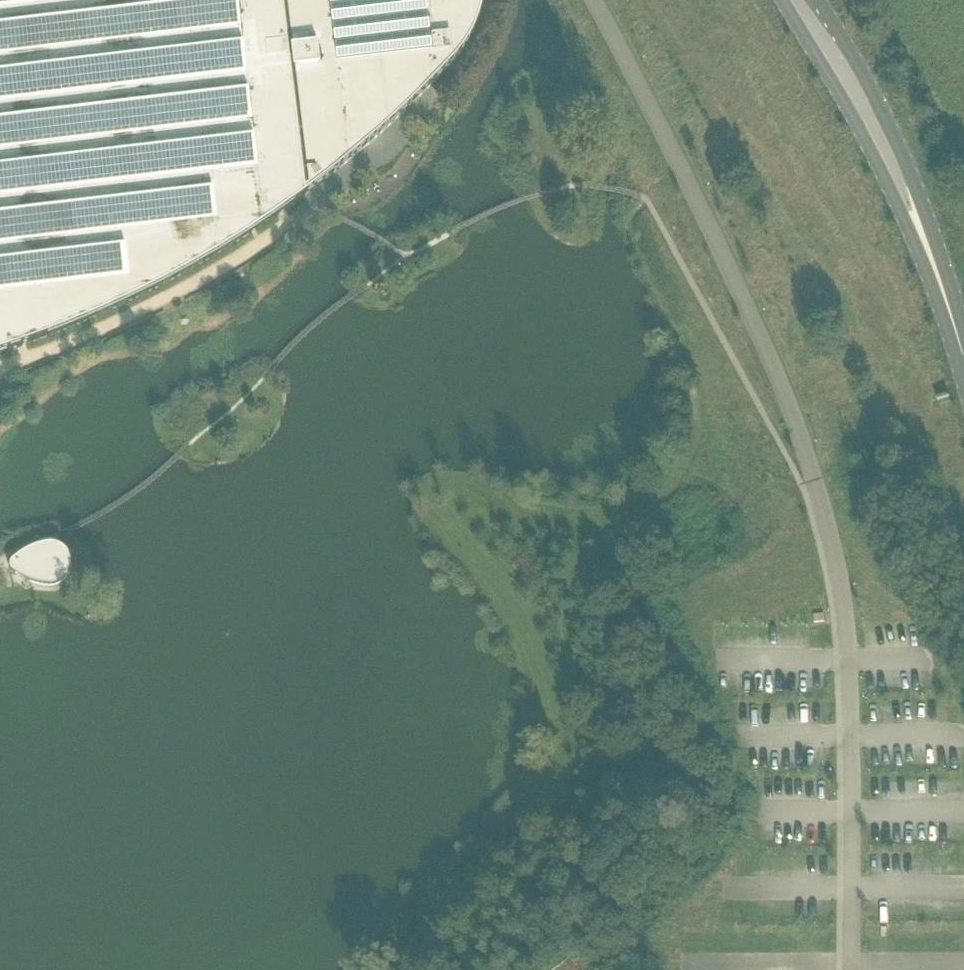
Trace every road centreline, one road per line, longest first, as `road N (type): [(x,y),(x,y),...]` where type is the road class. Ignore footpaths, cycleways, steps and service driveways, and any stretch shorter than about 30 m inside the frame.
road 1 (unclassified): [(590,0),(790,401),(847,660),(847,969)]
road 2 (tertiary): [(780,0),(938,278)]
road 3 (tertiary): [(938,278),(920,199),(867,81),(818,0)]

